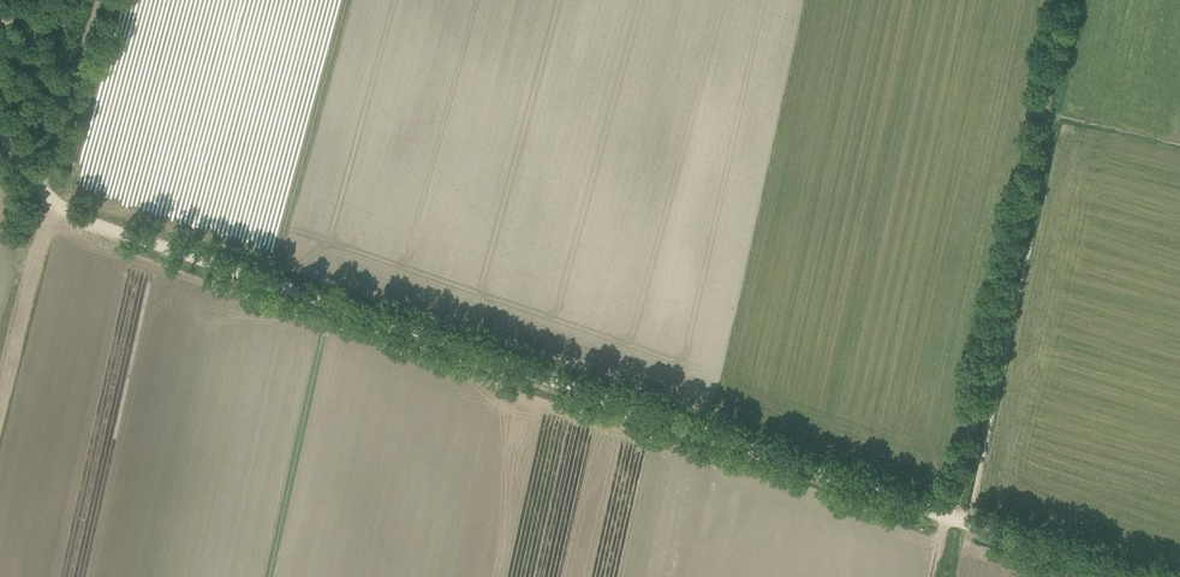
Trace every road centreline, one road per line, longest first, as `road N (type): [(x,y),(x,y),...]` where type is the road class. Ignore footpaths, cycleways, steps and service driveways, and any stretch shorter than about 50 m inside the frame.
road 1 (track): [(48,196),(81,217),(950,517)]
road 2 (track): [(1064,0),(950,517)]
road 3 (track): [(48,196),(0,397)]
road 4 (track): [(93,0),(41,186)]
road 5 (track): [(950,517),(1123,576)]

